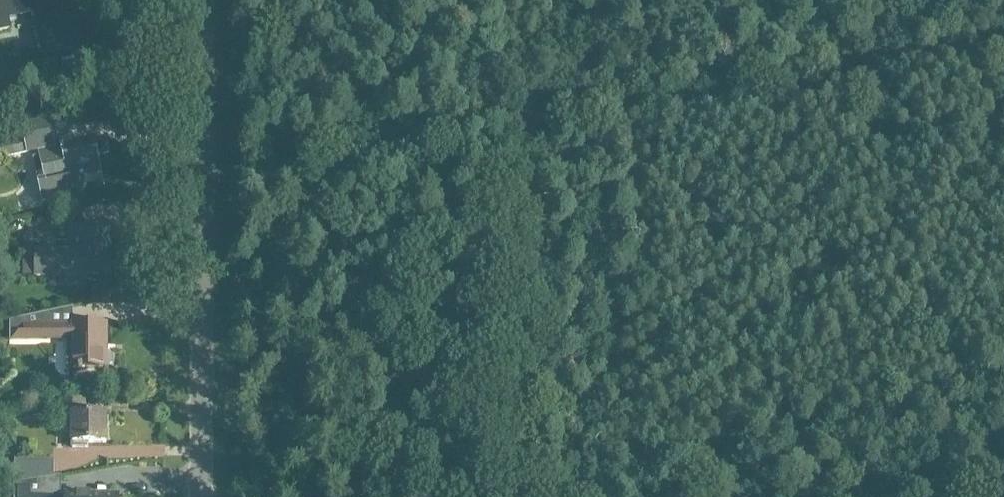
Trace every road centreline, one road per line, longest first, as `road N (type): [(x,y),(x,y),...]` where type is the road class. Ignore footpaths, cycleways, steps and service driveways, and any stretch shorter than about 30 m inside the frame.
road 1 (unclassified): [(200,496),(202,0)]

